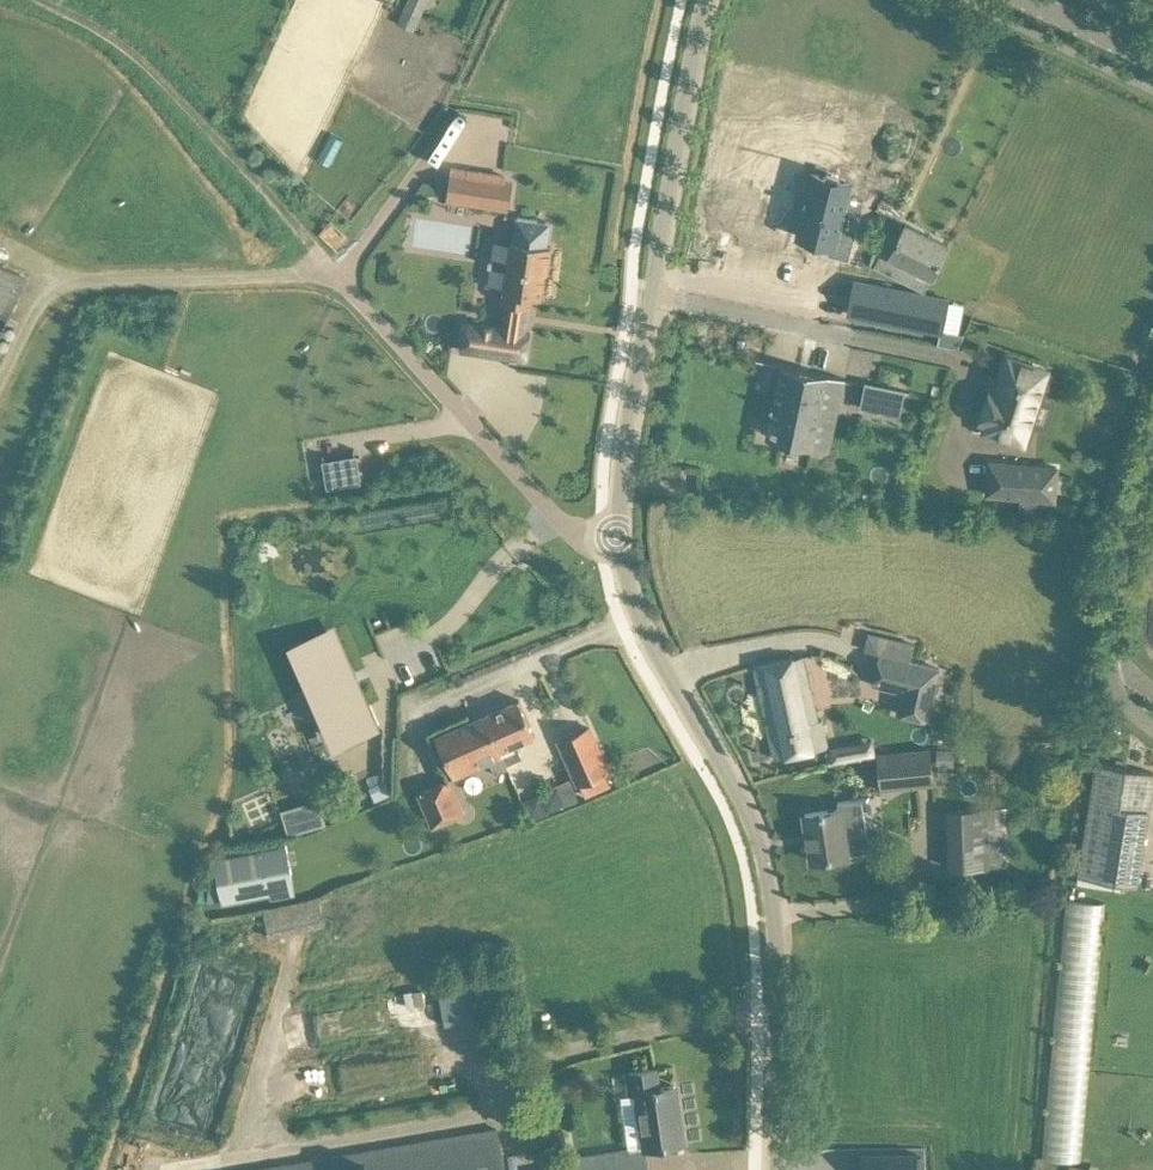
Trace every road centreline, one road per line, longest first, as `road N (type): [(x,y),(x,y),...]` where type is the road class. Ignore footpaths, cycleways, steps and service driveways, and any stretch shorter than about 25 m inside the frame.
road 1 (unclassified): [(778,1169),(780,980),(768,866),(648,632),(618,538)]
road 2 (unclassified): [(618,538),(634,375),(710,0)]
road 3 (unclassified): [(618,538),(565,525),(313,248)]
road 4 (track): [(44,0),(83,16),(149,64),(313,248)]
road 5 (unclassified): [(1106,749),(1119,568),(1152,461)]
road 6 (tertiary): [(1152,61),(1033,0)]

